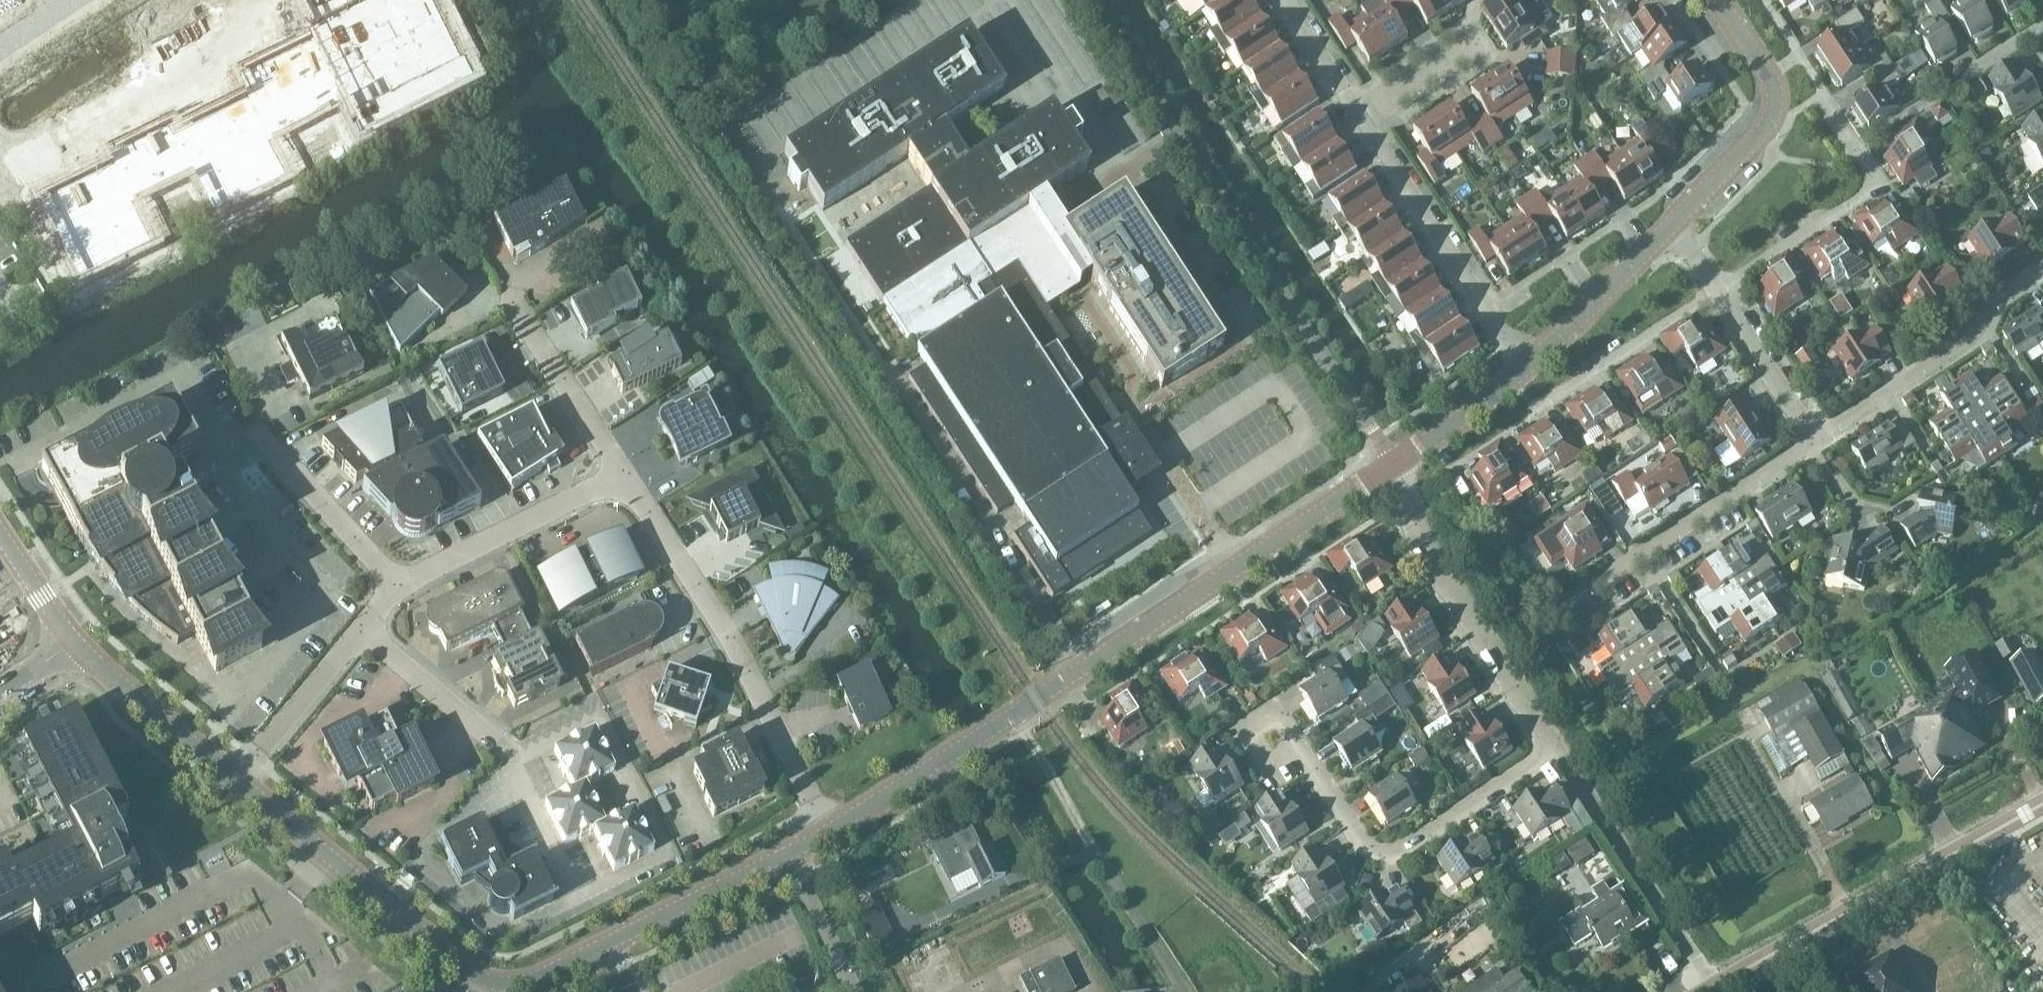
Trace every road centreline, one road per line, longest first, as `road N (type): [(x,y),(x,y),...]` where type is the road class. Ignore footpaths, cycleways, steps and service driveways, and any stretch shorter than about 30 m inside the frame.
road 1 (residential): [(1282,718),(1365,844),(1385,854),(1547,748),(1426,550),(1394,470)]
road 2 (tertiary): [(830,833),(1394,470)]
road 3 (residential): [(830,833),(728,632),(623,480)]
road 4 (residential): [(1709,991),(2042,804)]
road 5 (tertiary): [(481,979),(506,985),(537,977),(787,855)]
road 6 (tertiary): [(481,979),(240,782)]
road 7 (residential): [(1558,605),(1812,439)]
road 8 (residential): [(1529,363),(1359,118)]
road 9 (residential): [(1812,439),(1966,339),(1996,297),(2042,264)]
road 10 (residential): [(1718,290),(1868,188),(1868,171),(1826,101)]
road 11 (tertiary): [(1673,222),(1748,148),(1773,105),(1771,80),(1720,0)]
road 12 (residential): [(398,589),(623,480)]
road 13 (tertiary): [(240,782),(72,644)]
road 14 (residential): [(623,480),(510,298)]
road 15 (residential): [(1538,405),(1718,290)]
road 16 (tertiary): [(1529,363),(1673,222)]
road 17 (residential): [(398,589),(266,444)]
road 18 (residential): [(240,782),(363,632)]
road 19 (residential): [(502,747),(363,632)]
road 20 (residential): [(1812,439),(1718,290)]
road 21 (tertiary): [(1394,470),(1529,363)]
road 22 (residential): [(1183,991),(1095,854)]
road 23 (residential): [(855,991),(787,855)]
road 24 (track): [(1013,713),(1089,842)]
road 25 (residential): [(1359,118),(1283,0)]
road 26 (residential): [(1359,118),(1471,46)]
road 27 (tertiary): [(72,644),(0,535)]

